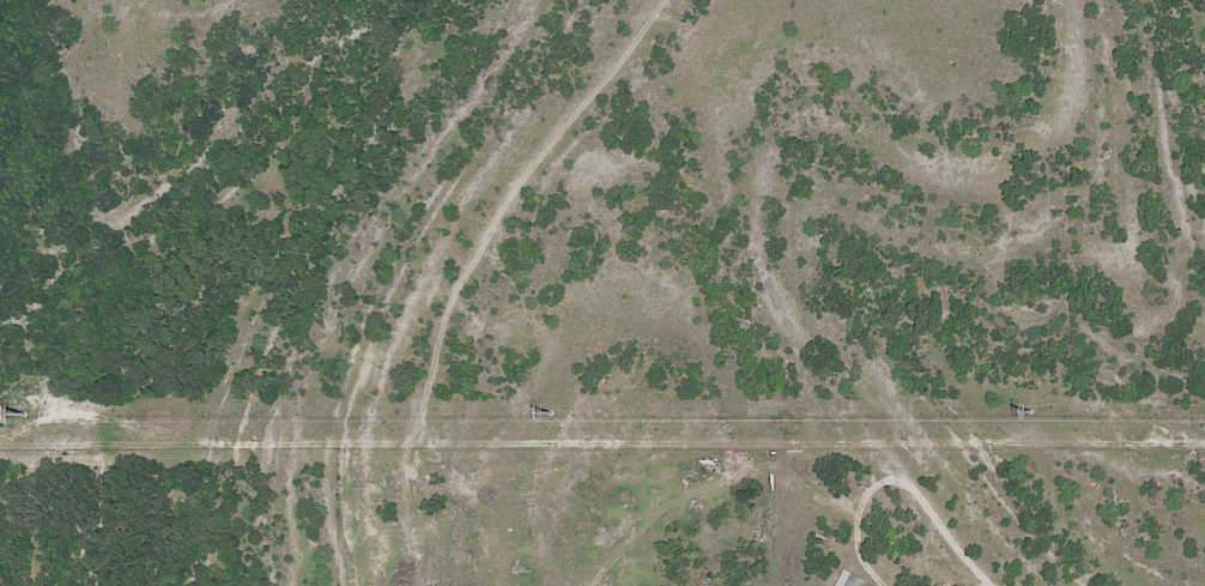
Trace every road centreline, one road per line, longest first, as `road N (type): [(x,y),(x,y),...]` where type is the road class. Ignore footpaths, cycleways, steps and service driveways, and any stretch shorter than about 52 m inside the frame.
road 1 (track): [(609,0),(0,325)]

